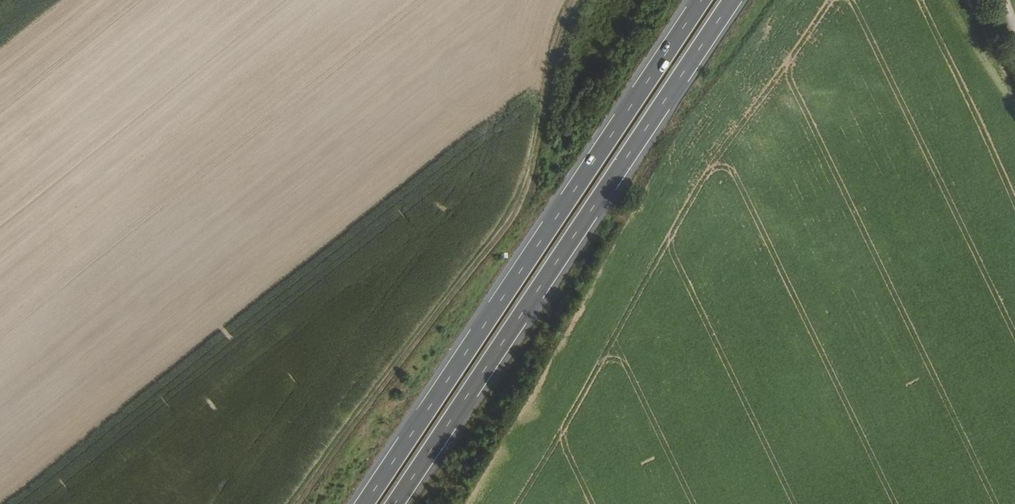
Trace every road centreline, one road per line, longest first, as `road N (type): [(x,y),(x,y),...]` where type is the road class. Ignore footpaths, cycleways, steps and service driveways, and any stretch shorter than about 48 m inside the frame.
road 1 (trunk): [(394,503),(733,0)]
road 2 (trunk): [(702,0),(364,503)]
road 3 (track): [(303,503),(522,206),(576,0)]

